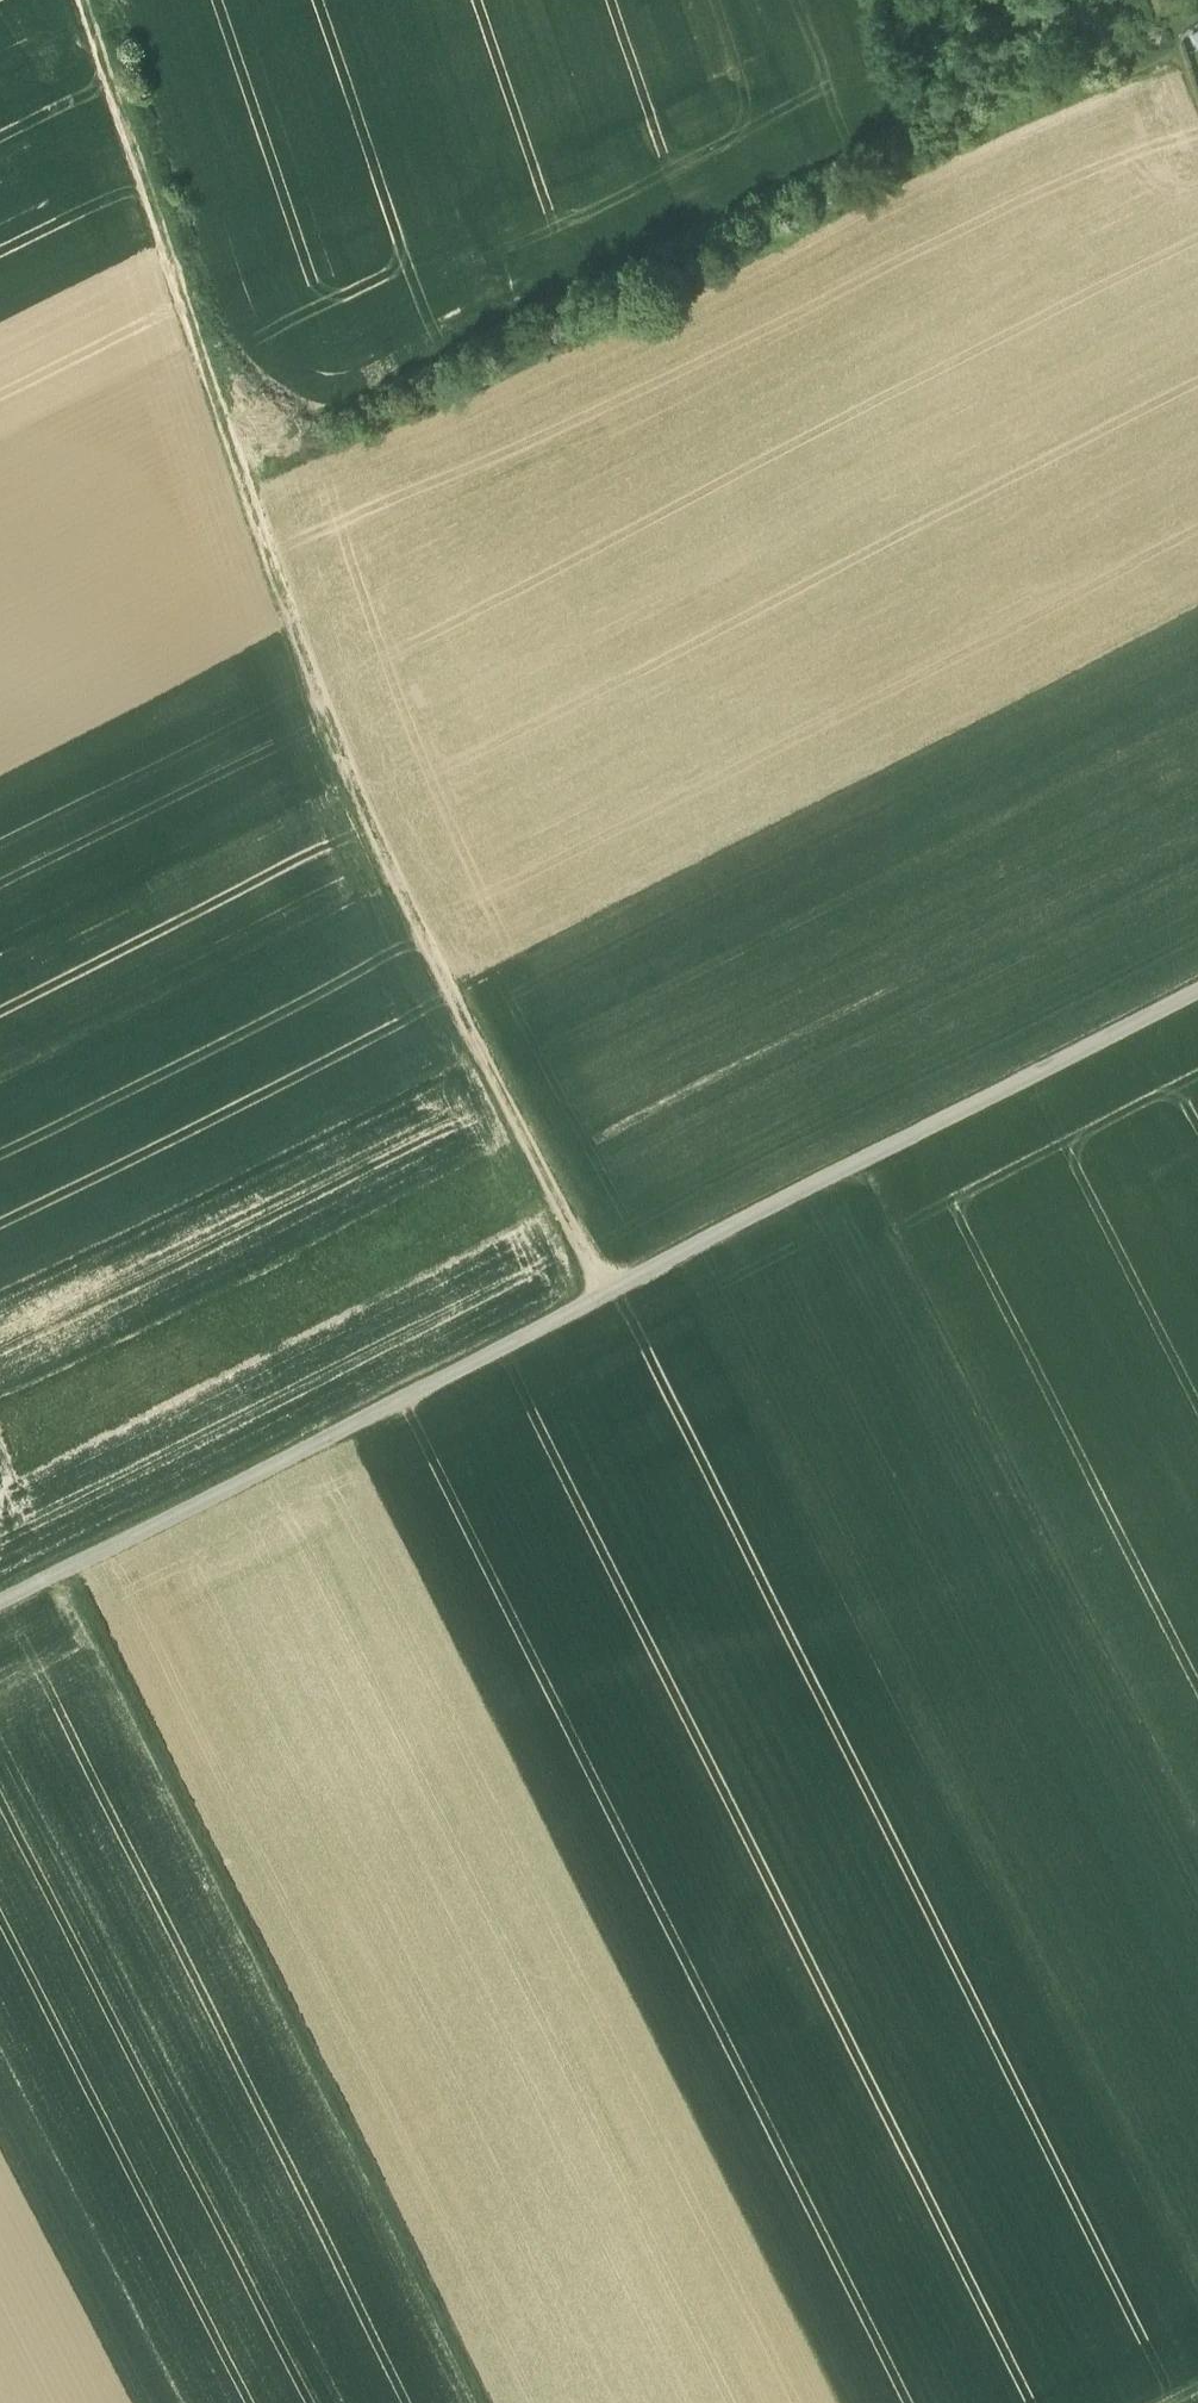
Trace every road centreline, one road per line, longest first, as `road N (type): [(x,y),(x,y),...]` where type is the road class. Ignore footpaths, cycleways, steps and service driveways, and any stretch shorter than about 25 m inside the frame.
road 1 (track): [(593,1297),(525,1113),(360,794),(96,0)]
road 2 (track): [(1197,988),(0,1599)]
road 3 (track): [(500,2402),(298,1997),(66,1566)]

